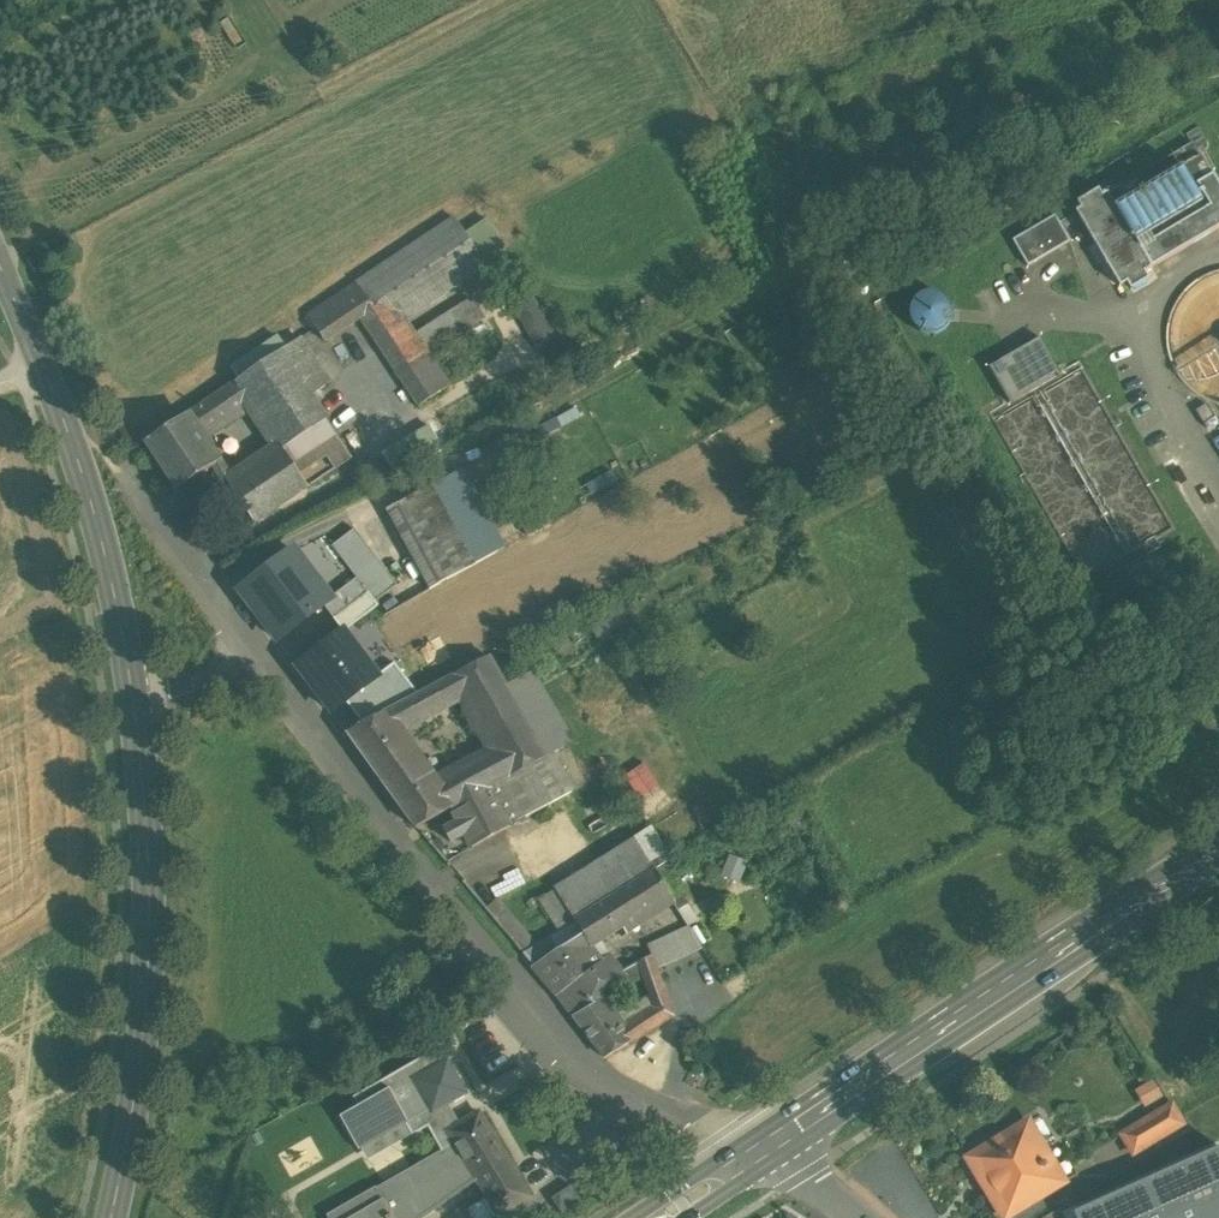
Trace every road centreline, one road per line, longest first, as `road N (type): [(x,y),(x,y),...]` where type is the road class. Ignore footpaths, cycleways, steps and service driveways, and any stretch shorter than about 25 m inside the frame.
road 1 (residential): [(745,1143),(629,1097),(582,1061),(431,886),(256,660)]
road 2 (secondary): [(1218,841),(745,1143)]
road 3 (secondary): [(776,1162),(1218,866)]
road 4 (secondary): [(110,1217),(148,976),(135,716)]
road 5 (secondary): [(135,716),(84,481),(0,269)]
road 6 (residential): [(256,660),(115,466)]
road 7 (secondary): [(745,1143),(632,1217)]
road 8 (residential): [(135,716),(256,660)]

